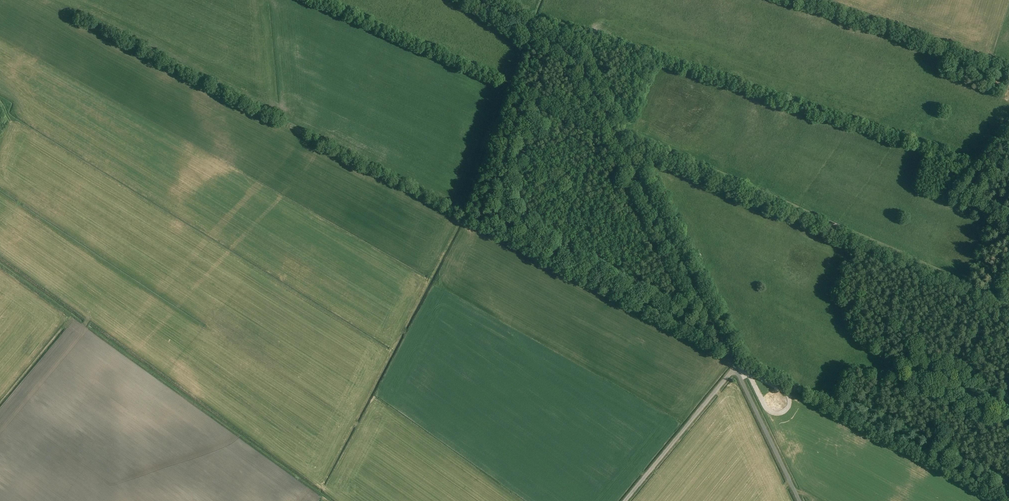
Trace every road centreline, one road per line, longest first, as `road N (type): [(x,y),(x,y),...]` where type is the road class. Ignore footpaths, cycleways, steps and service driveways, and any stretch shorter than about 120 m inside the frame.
road 1 (unclassified): [(737,368),(579,67),(485,0)]
road 2 (track): [(612,127),(1008,304)]
road 3 (unclassified): [(625,500),(737,368)]
road 4 (unclassified): [(800,500),(737,368)]

